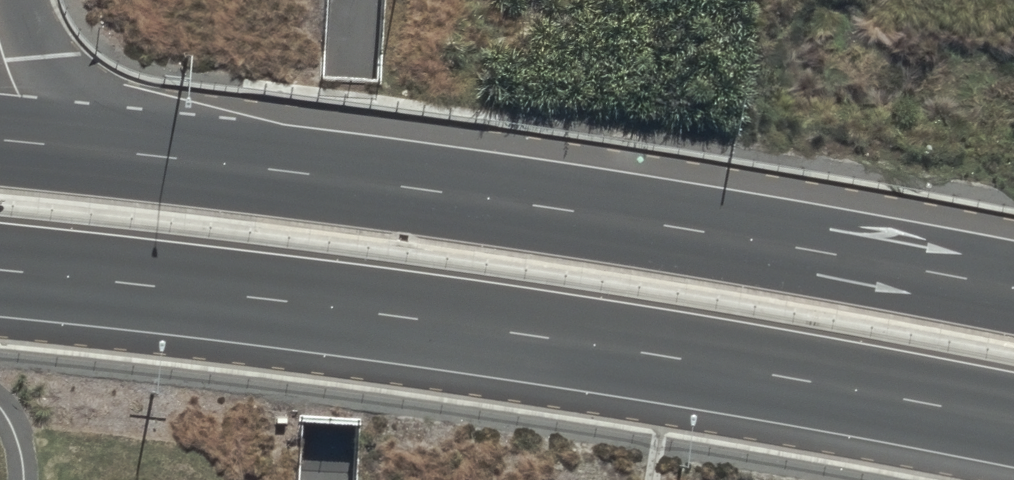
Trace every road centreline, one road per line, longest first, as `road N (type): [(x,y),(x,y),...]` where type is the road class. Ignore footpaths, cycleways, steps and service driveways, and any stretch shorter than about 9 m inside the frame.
road 1 (primary): [(1013,421),(697,361),(0,270)]
road 2 (primary): [(101,151),(390,185),(1013,287)]
road 3 (primary): [(19,0),(42,58),(101,151)]

